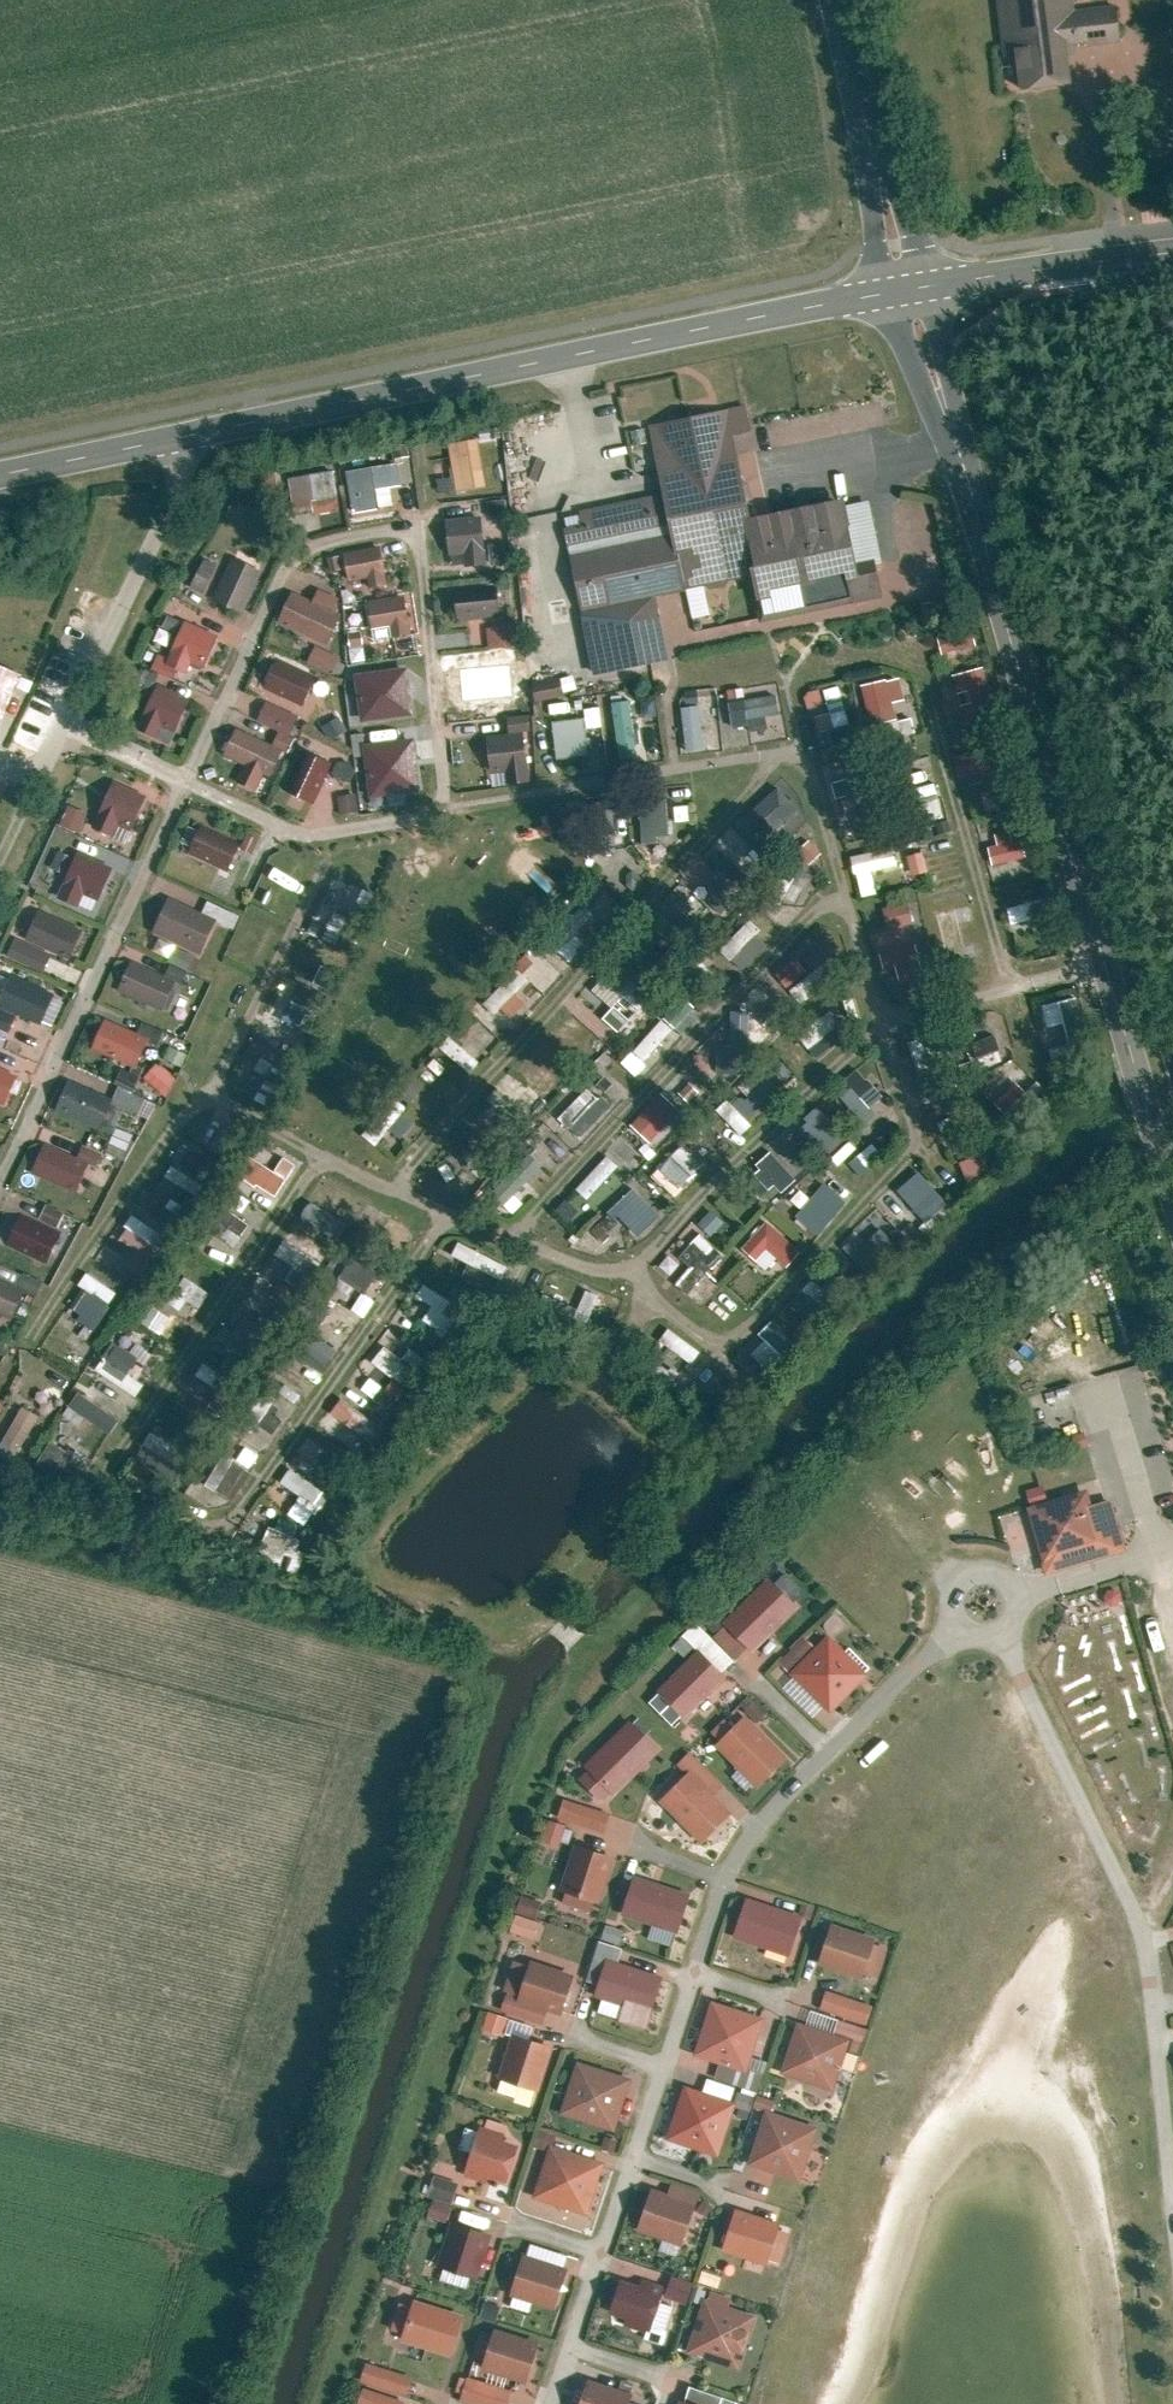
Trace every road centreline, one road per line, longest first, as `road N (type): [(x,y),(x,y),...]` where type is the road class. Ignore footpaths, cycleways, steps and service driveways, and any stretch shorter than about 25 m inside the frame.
road 1 (tertiary): [(917,295),(0,477)]
road 2 (tertiary): [(1172,1176),(917,295)]
road 3 (track): [(205,406),(73,704),(0,847)]
road 4 (tertiary): [(917,295),(836,0)]
road 5 (tertiary): [(1172,257),(917,295)]

